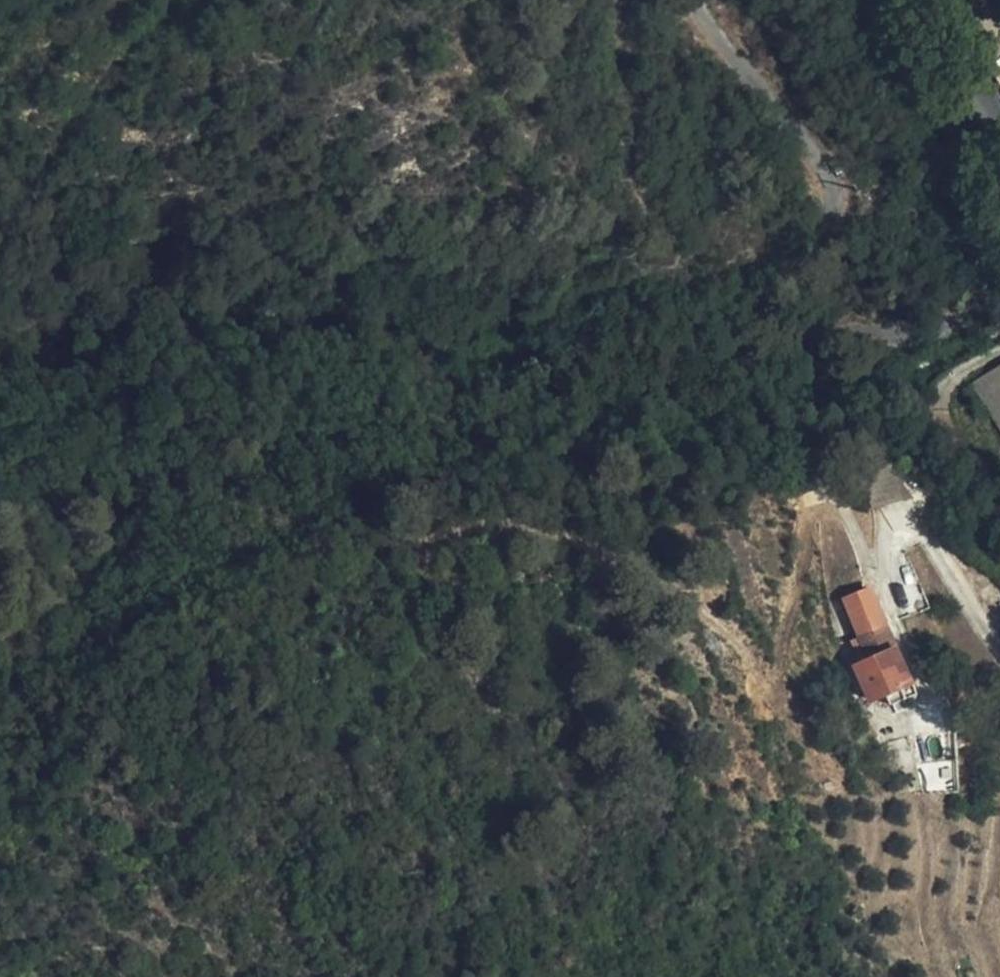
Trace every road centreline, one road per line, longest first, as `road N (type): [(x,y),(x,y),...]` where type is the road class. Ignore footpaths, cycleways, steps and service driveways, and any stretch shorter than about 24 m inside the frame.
road 1 (tertiary): [(999,120),(935,0)]

